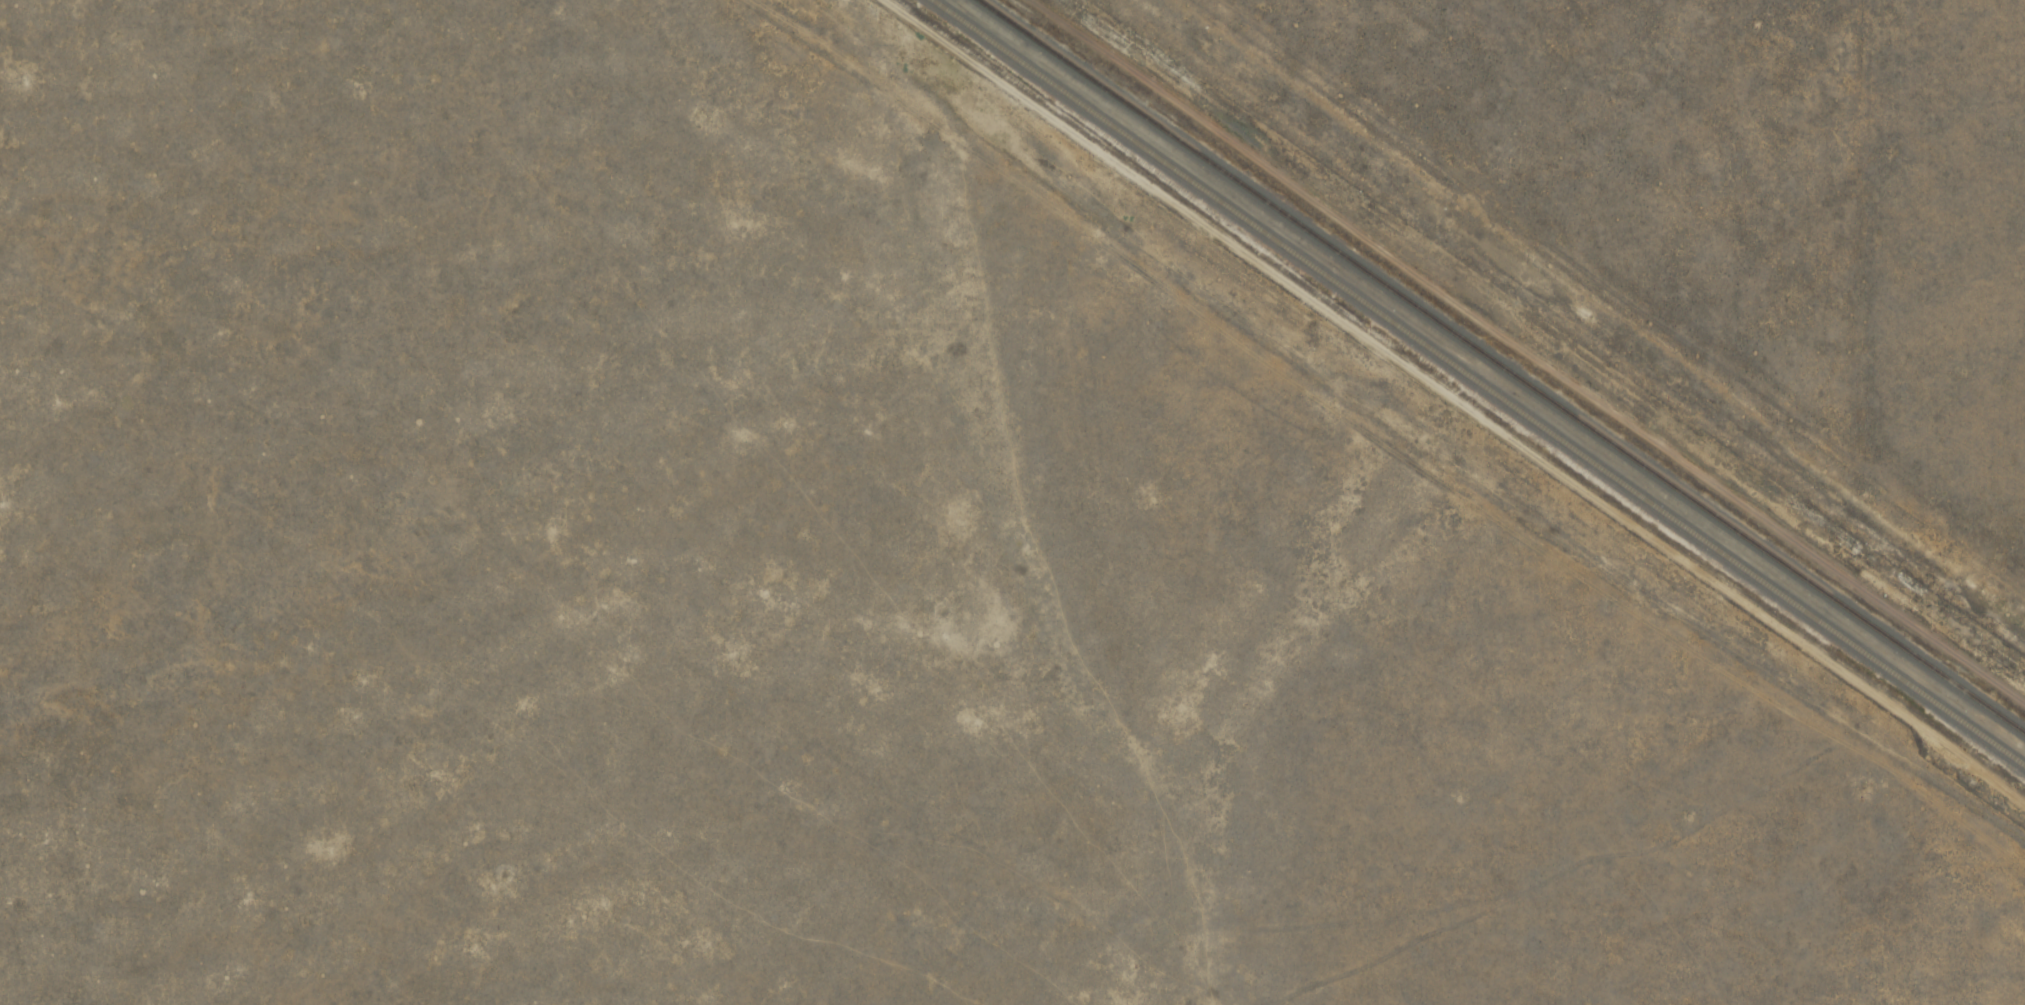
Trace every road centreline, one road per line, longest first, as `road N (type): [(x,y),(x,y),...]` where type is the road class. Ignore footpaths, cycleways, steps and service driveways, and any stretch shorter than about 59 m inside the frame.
road 1 (residential): [(2024,895),(661,0)]

